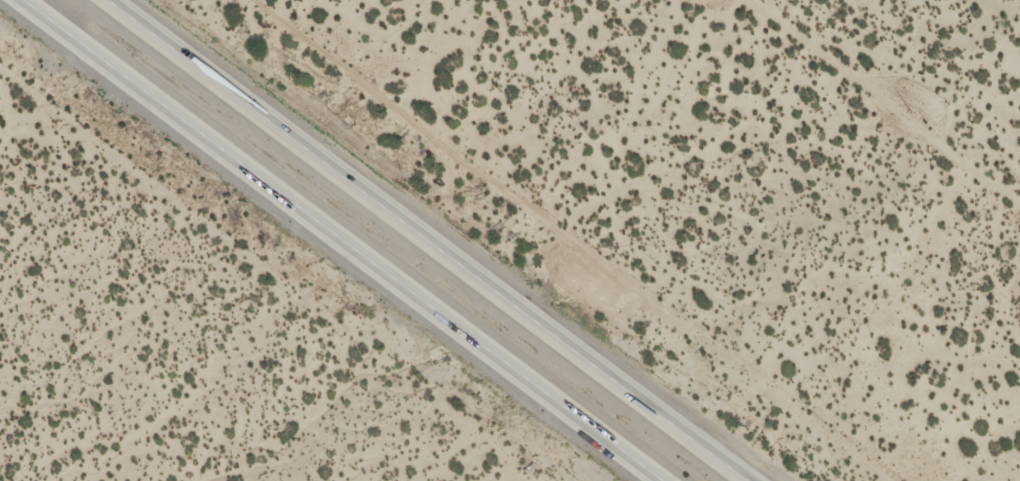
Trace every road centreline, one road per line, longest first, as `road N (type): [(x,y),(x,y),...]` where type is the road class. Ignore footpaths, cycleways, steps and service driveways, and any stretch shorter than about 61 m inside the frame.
road 1 (motorway): [(745,480),(103,0)]
road 2 (motorway): [(19,0),(658,480)]

